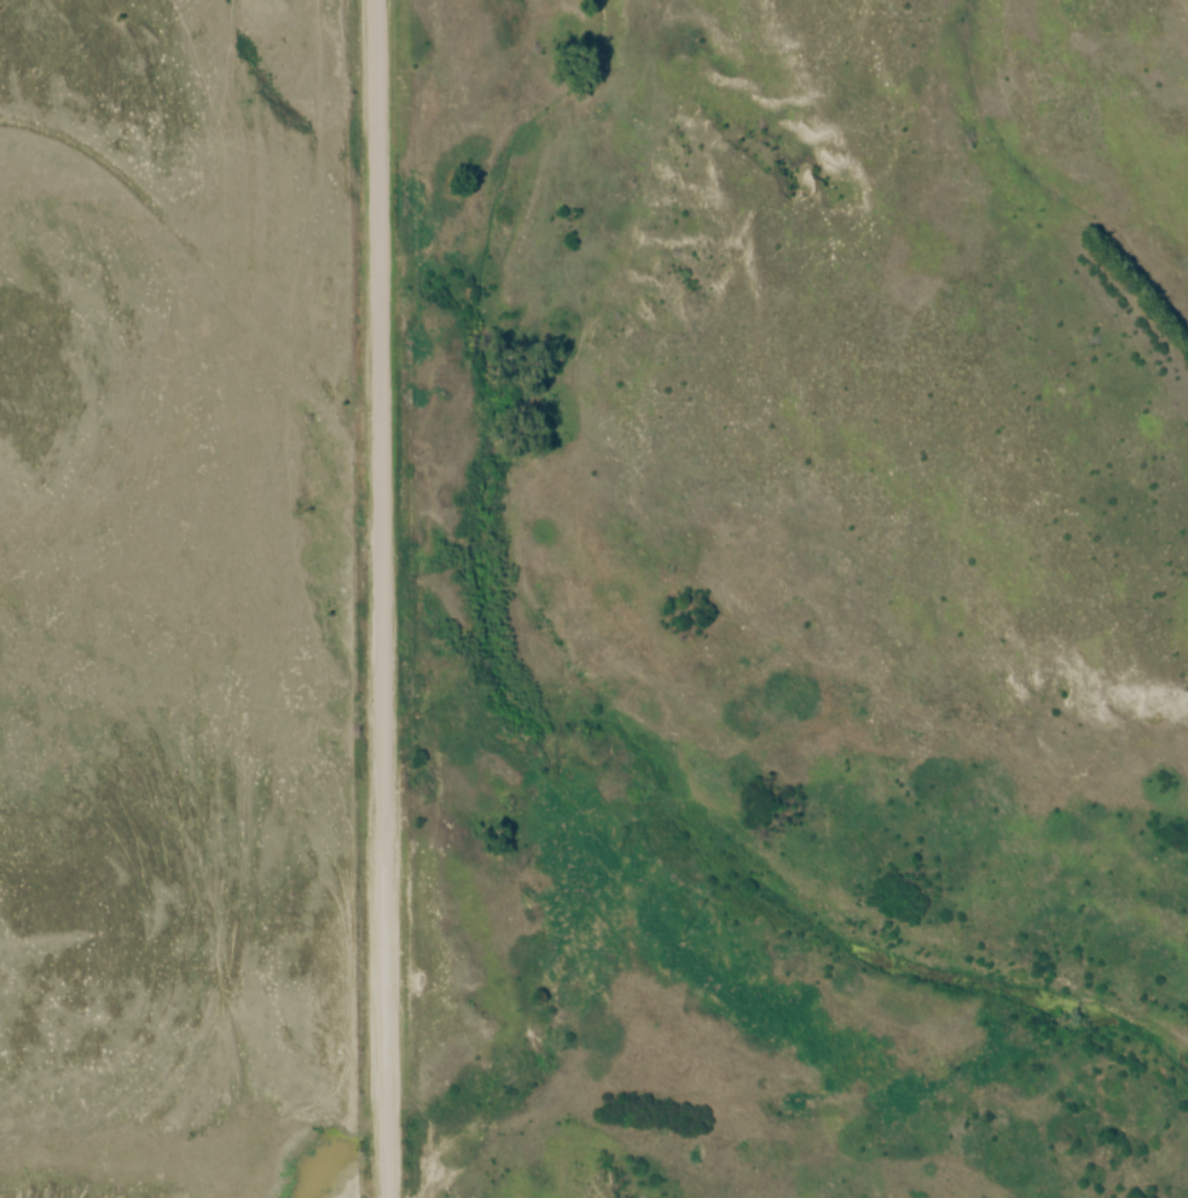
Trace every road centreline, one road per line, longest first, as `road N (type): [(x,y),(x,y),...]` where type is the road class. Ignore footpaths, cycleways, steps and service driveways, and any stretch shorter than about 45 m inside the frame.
road 1 (tertiary): [(378,0),(389,1197)]

